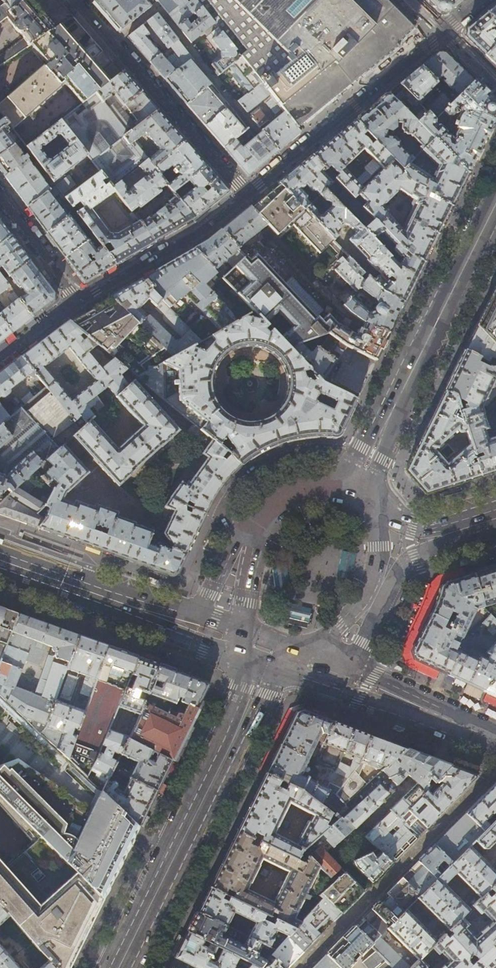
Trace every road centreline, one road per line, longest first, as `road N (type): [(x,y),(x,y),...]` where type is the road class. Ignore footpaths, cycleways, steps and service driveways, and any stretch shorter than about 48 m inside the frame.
road 1 (residential): [(0,197),(76,299),(198,230),(243,194)]
road 2 (residential): [(243,194),(445,33)]
road 3 (residential): [(75,0),(243,194)]
road 4 (primary): [(119,967),(228,751)]
road 5 (secondary): [(392,410),(495,201)]
road 6 (primary): [(344,678),(401,567),(455,531)]
road 7 (secondary): [(179,623),(0,561)]
road 8 (primary): [(294,660),(369,585),(375,511)]
road 9 (tertiary): [(495,740),(344,678)]
road 10 (primary): [(344,486),(311,483),(288,492),(246,544)]

